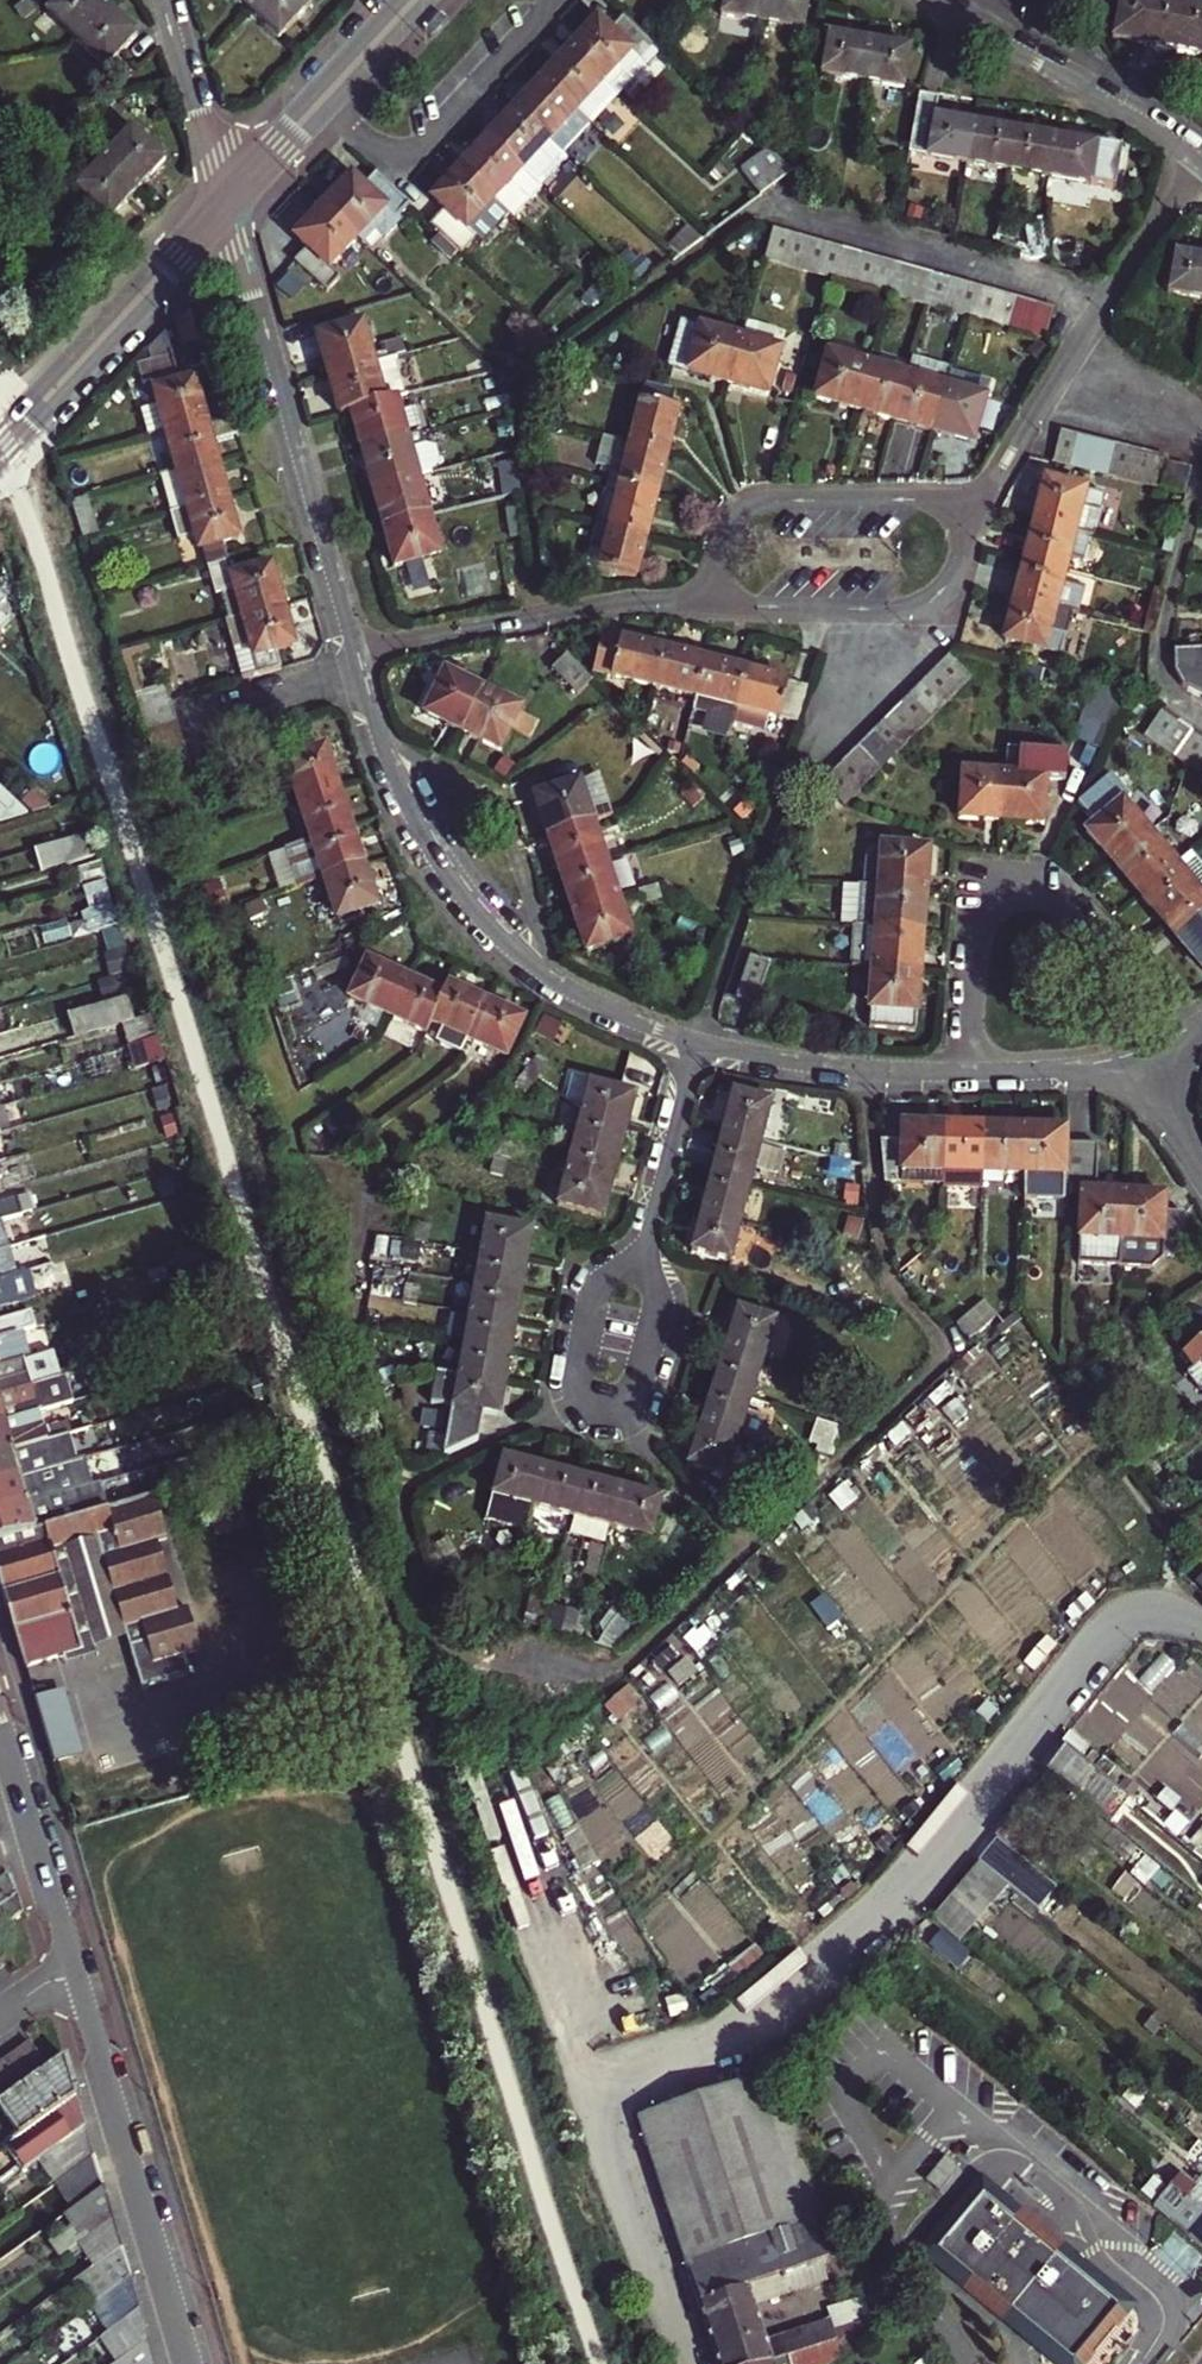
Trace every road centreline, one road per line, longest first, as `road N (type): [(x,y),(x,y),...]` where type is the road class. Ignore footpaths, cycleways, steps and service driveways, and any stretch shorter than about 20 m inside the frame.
road 1 (residential): [(689,2363),(610,2120),(611,2089),(638,2067),(744,2030),(895,1911),(1118,1625),(1153,1614),(1201,1625)]
road 2 (residential): [(355,655),(418,826),(484,920),(557,983),(698,1043)]
road 3 (residential): [(223,206),(355,655)]
road 4 (residential): [(1197,1029),(1053,889),(1006,881),(993,887),(980,913),(970,1071)]
road 5 (residential): [(73,1967),(188,2363)]
road 6 (residential): [(982,500),(1195,159)]
road 7 (residential): [(648,1242),(591,1308),(578,1395),(600,1410),(627,1403),(637,1387),(656,1320),(651,1266)]
road 8 (residential): [(355,655),(629,607),(707,602)]
road 9 (residential): [(707,602),(917,608),(948,588),(982,500)]
road 10 (residential): [(982,500),(756,503),(729,525),(707,602)]
road 11 (residential): [(0,447),(223,206)]
road 12 (residential): [(1195,159),(930,0)]
road 13 (residential): [(223,206),(414,0)]
road 14 (residential): [(698,1043),(783,1060),(970,1071)]
road 15 (residential): [(0,1725),(73,1967)]
road 16 (residential): [(164,0),(223,206)]
road 17 (residential): [(698,1043),(648,1242)]
road 18 (residential): [(970,1071),(1132,1061)]
road 19 (residential): [(1132,1061),(1201,1171)]

